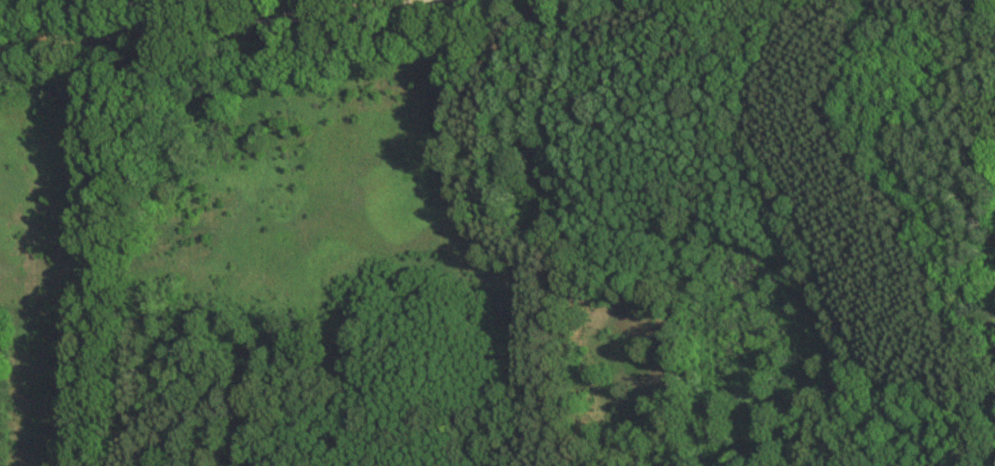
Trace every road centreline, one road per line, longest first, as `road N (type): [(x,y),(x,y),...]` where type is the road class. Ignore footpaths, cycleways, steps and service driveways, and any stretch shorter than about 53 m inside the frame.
road 1 (residential): [(0,37),(405,0)]

